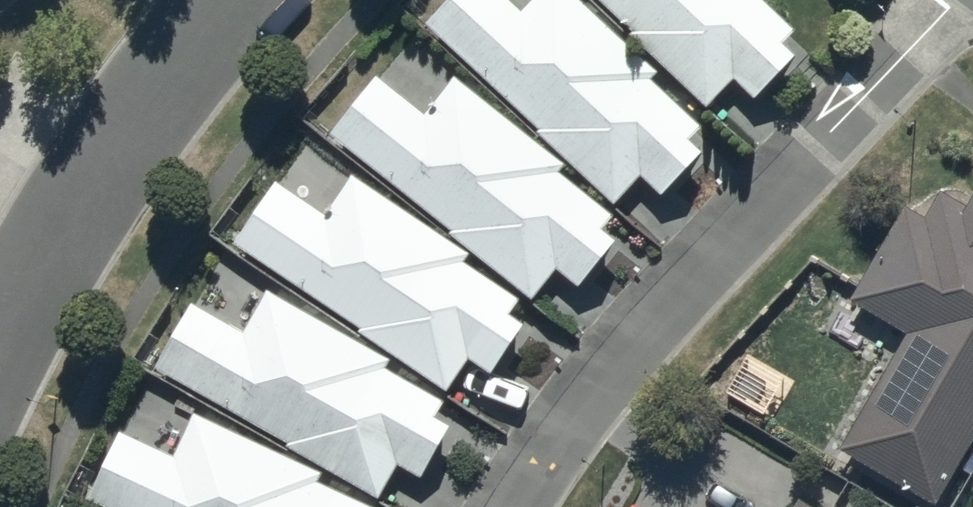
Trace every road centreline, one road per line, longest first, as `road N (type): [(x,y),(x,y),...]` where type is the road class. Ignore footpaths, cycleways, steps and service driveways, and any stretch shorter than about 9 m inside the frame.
road 1 (residential): [(953,0),(621,353),(507,506)]
road 2 (residential): [(230,0),(76,214),(0,348)]

